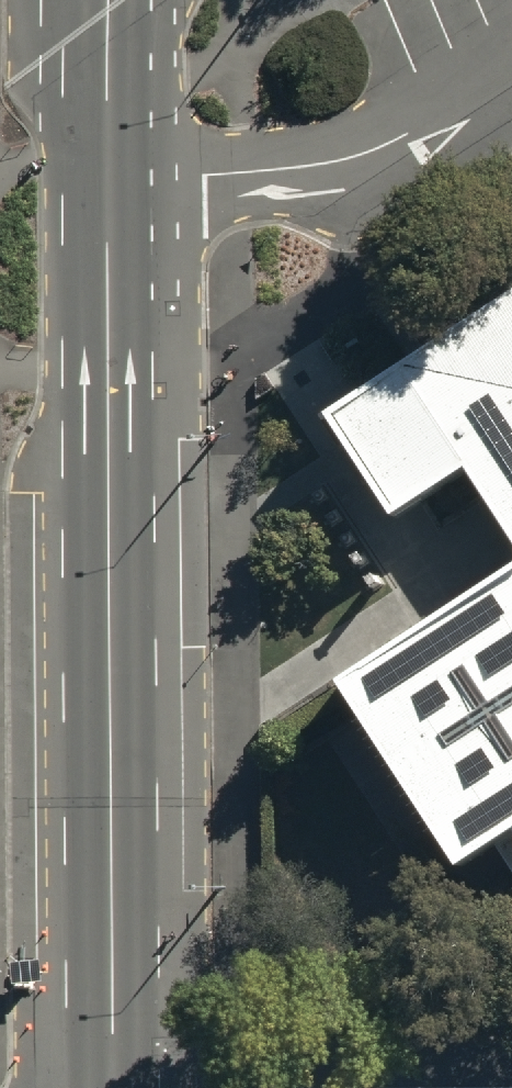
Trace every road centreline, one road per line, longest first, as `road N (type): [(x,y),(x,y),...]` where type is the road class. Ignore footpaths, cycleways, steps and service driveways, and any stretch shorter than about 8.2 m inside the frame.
road 1 (secondary): [(116,1086),(108,181)]
road 2 (unclassified): [(108,181),(355,159),(511,75)]
road 3 (residential): [(511,1085),(116,1086)]
road 4 (secondary): [(108,181),(107,0)]

